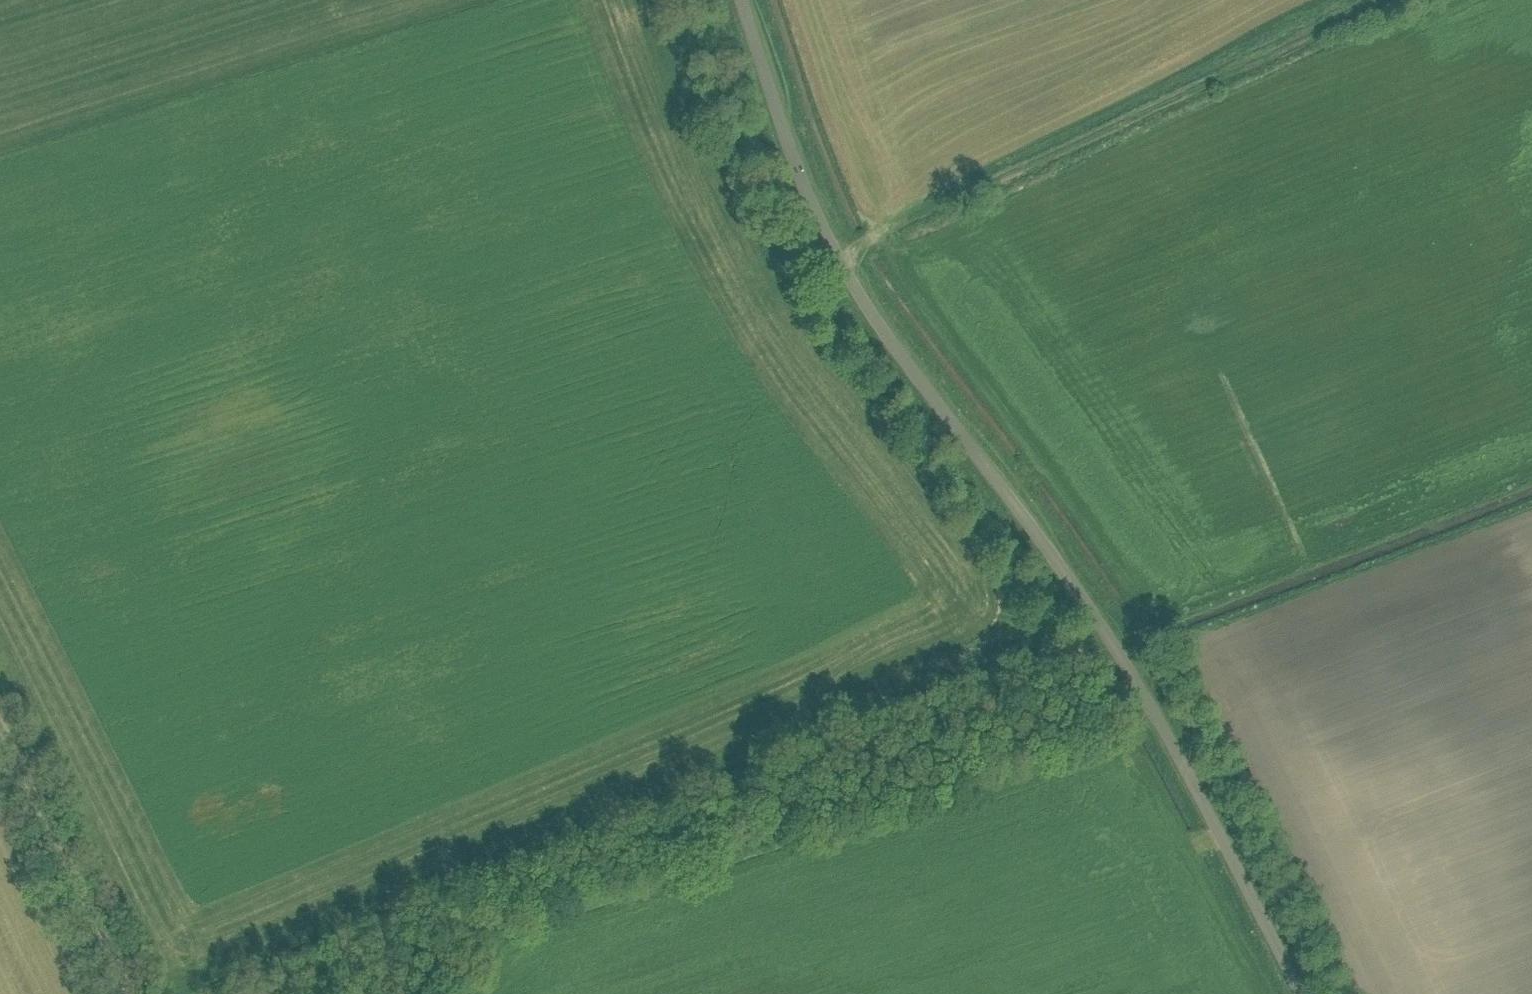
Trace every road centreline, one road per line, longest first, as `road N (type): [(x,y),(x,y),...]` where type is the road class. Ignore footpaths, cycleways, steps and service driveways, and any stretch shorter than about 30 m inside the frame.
road 1 (unclassified): [(1301,993),(1114,648),(866,312),(814,217),(743,0)]
road 2 (track): [(838,261),(1381,0)]
road 3 (track): [(0,728),(129,993)]

